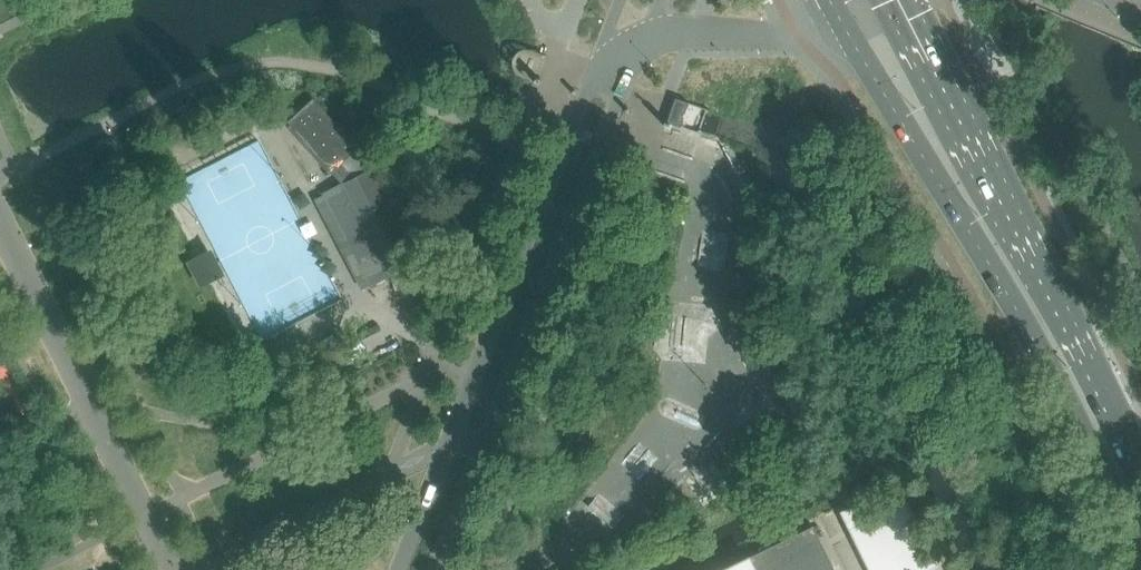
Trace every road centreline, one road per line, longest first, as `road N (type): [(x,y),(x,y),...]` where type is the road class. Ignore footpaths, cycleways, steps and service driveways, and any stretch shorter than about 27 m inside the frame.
road 1 (secondary): [(837,17),(1032,342),(1140,569)]
road 2 (secondary): [(1140,466),(906,0)]
road 3 (unclassified): [(492,426),(638,45)]
road 4 (unclassified): [(593,72),(449,443)]
road 5 (unclassified): [(638,45),(679,30),(764,34),(837,17)]
road 6 (unclassified): [(433,569),(492,426)]
road 7 (unclassified): [(449,443),(398,569)]

